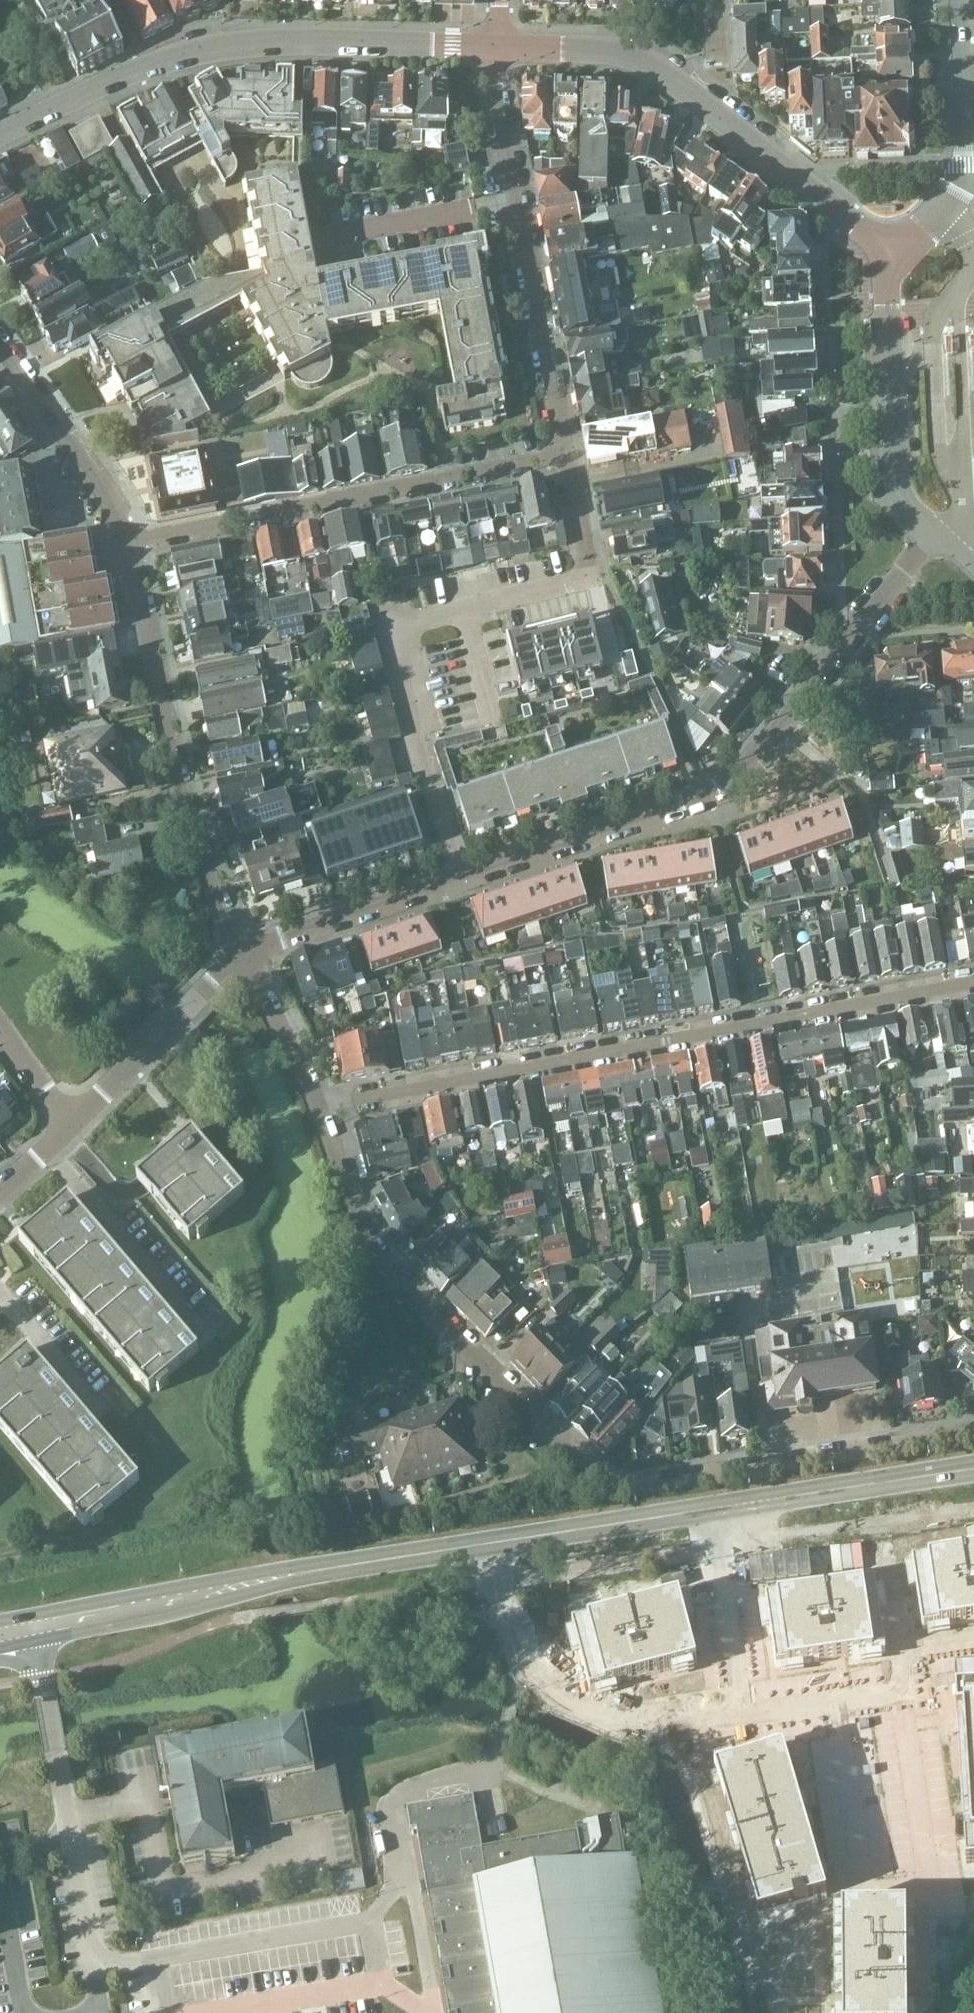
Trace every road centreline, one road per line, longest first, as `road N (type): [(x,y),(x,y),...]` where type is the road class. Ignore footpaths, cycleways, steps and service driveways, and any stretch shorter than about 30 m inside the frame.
road 1 (residential): [(316,1107),(357,1219),(387,1265),(611,1485),(973,1430)]
road 2 (residential): [(316,1107),(973,981)]
road 3 (residential): [(456,880),(672,810),(773,744),(932,532)]
road 4 (residential): [(456,880),(417,750),(395,632),(590,577),(567,453)]
road 5 (tertiary): [(498,47),(232,45),(109,81),(0,134)]
road 6 (secondary): [(486,1545),(973,1468)]
road 7 (residential): [(836,1703),(865,1898),(933,1888),(904,1692)]
road 8 (tertiary): [(888,255),(663,71),(600,52),(498,47)]
road 9 (secondary): [(40,1633),(486,1545)]
road 10 (unclassified): [(130,544),(567,453)]
road 11 (residential): [(130,544),(197,830),(238,956)]
road 12 (residential): [(567,453),(495,85),(498,47)]
road 13 (unclassified): [(85,2012),(96,1997),(96,1977),(40,1633)]
road 14 (residential): [(742,1717),(643,1733),(518,1678),(506,1662),(486,1545)]
road 15 (tertiary): [(932,532),(899,501),(888,255)]
road 16 (residential): [(888,255),(945,208),(958,185),(960,0)]
road 17 (residential): [(73,1129),(238,956)]
road 18 (residential): [(0,347),(109,499),(130,544)]
road 19 (residential): [(238,956),(456,880)]
road 20 (residential): [(238,956),(316,1107)]
road 21 (residential): [(73,1129),(0,1030)]
road 22 (residential): [(904,1692),(898,1647),(973,1635)]

